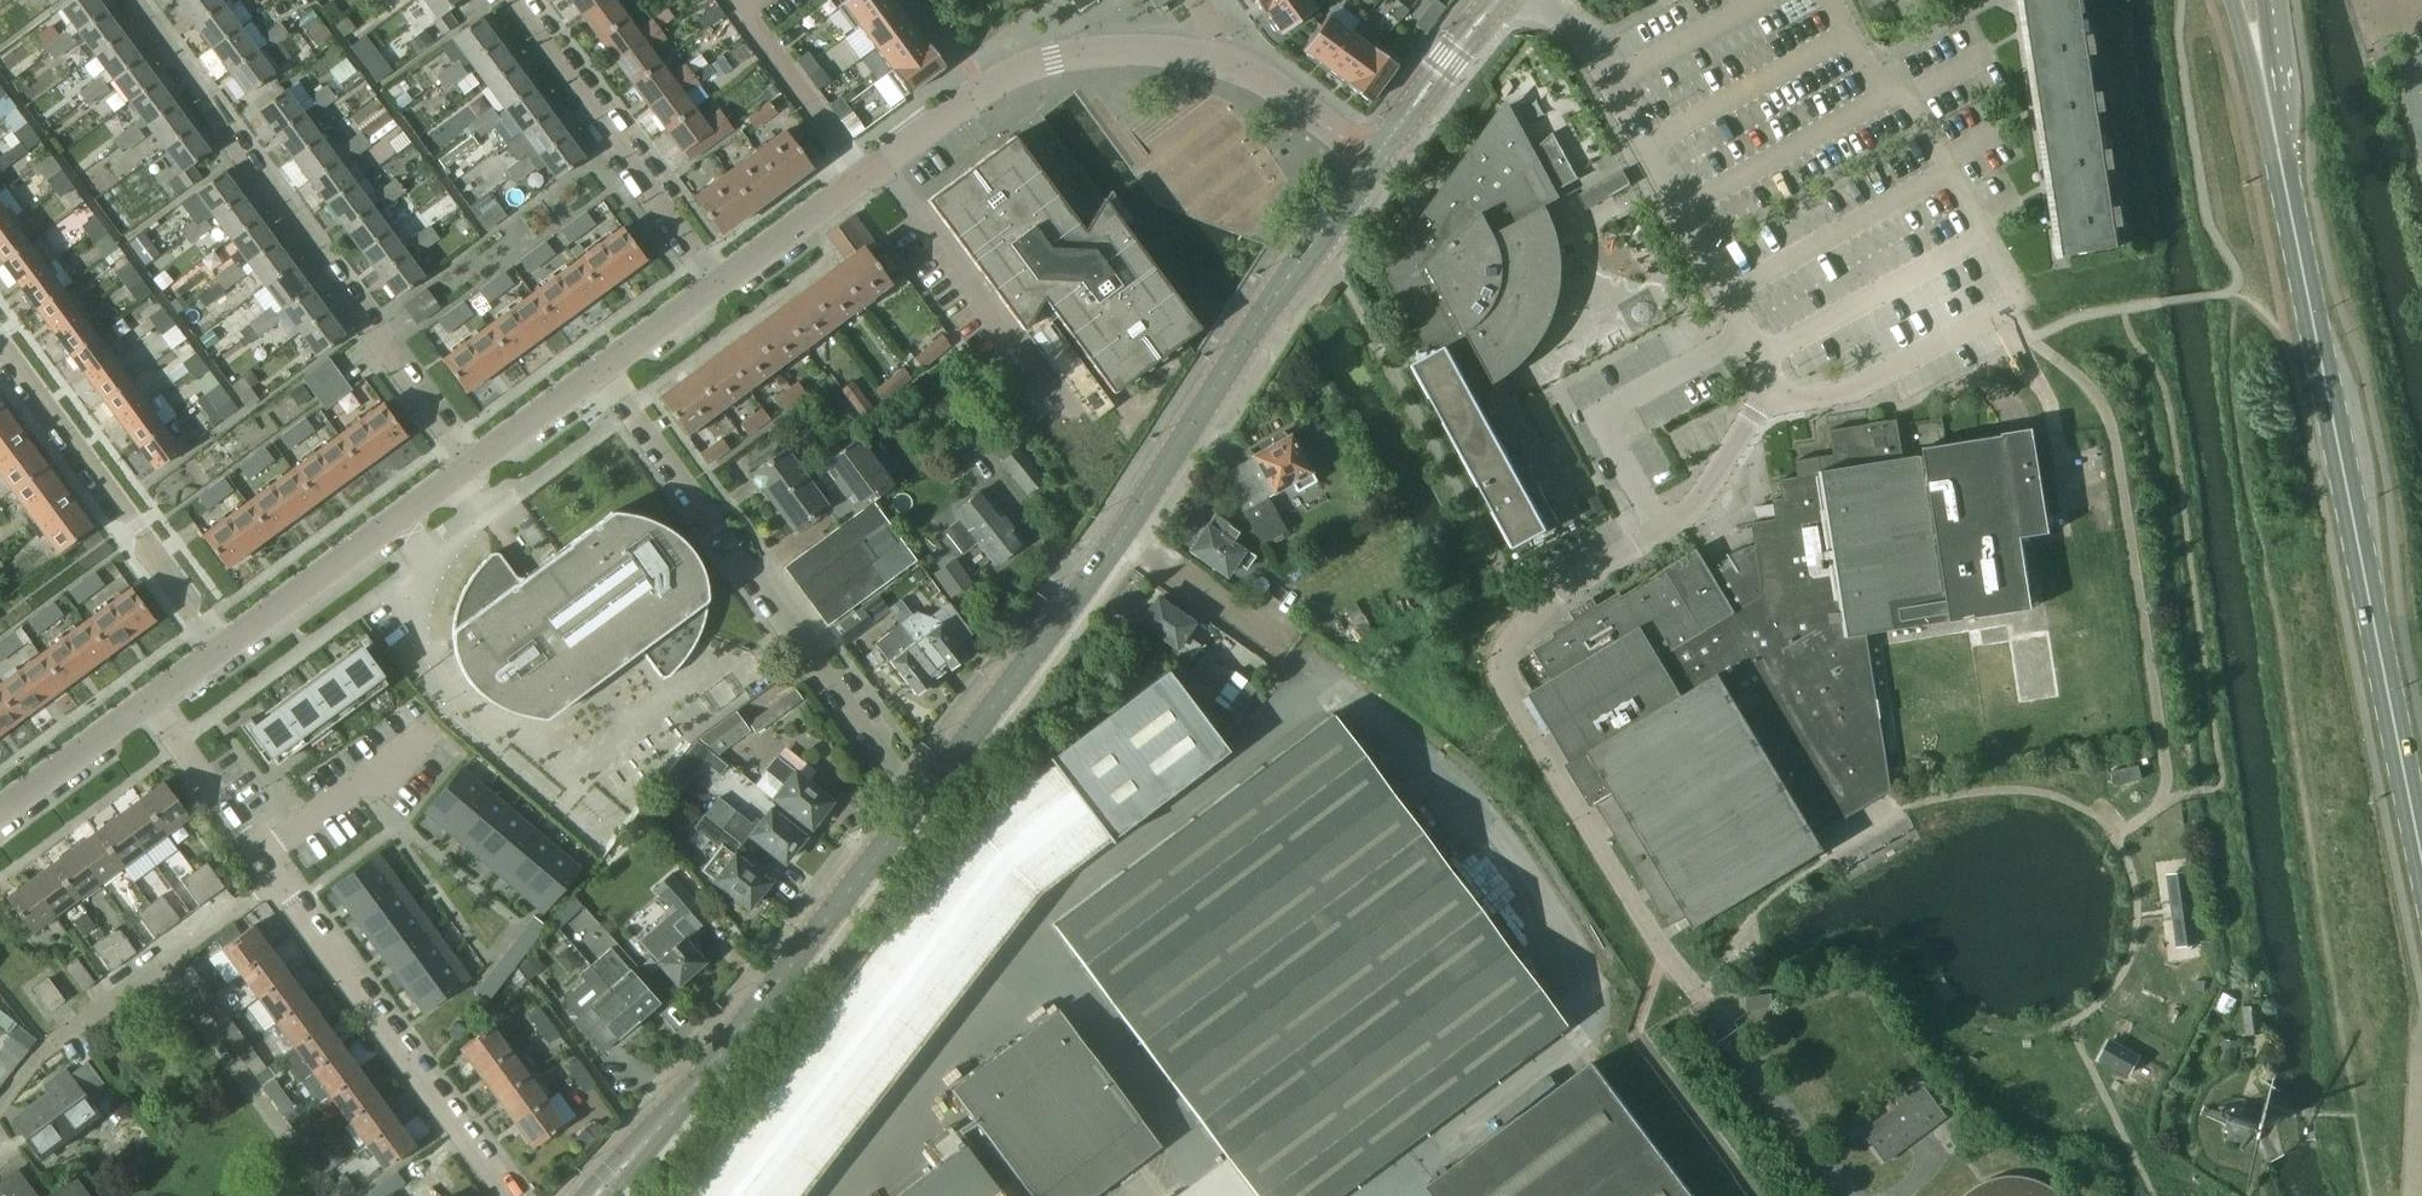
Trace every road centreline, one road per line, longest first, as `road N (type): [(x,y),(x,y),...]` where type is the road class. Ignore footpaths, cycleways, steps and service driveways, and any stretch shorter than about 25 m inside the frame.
road 1 (residential): [(1726,1030),(1615,877),(1501,677),(1507,639),(1548,597),(1693,509),(1764,396),(1761,356),(1605,73),(1537,0)]
road 2 (tertiary): [(918,802),(1118,540),(1374,158)]
road 3 (primary): [(2280,158),(2421,858)]
road 4 (residential): [(133,0),(198,88),(233,153),(469,467)]
road 5 (residential): [(722,281),(1018,72),(1101,52),(1221,59)]
road 6 (residential): [(918,802),(599,373)]
road 7 (tertiary): [(598,1195),(918,802)]
road 8 (residential): [(510,1195),(277,877)]
road 9 (residential): [(0,340),(120,498),(218,653)]
road 10 (residential): [(0,1109),(52,1043),(277,877)]
road 11 (residential): [(722,281),(516,0)]
road 12 (residential): [(218,653),(469,467)]
road 13 (residential): [(261,855),(432,730)]
road 14 (tertiary): [(1374,158),(1499,0)]
road 15 (residential): [(261,855),(151,702)]
road 16 (residential): [(0,811),(151,702)]
road 17 (residential): [(1221,59),(1271,83),(1374,158)]
road 18 (primary): [(2233,0),(2280,158)]
road 19 (residential): [(469,467),(599,373)]
road 20 (primary): [(2280,158),(2288,110),(2273,0)]
road 21 (residential): [(599,373),(722,281)]

